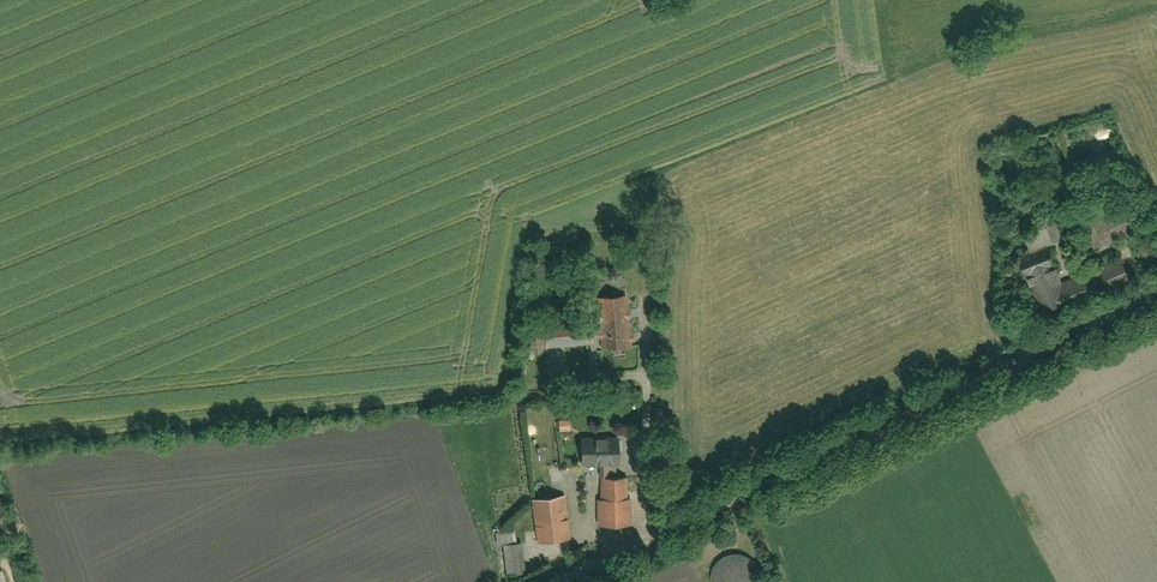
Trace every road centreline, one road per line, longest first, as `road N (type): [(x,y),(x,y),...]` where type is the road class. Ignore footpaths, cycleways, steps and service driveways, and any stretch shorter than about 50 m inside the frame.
road 1 (residential): [(1156,296),(557,581)]

